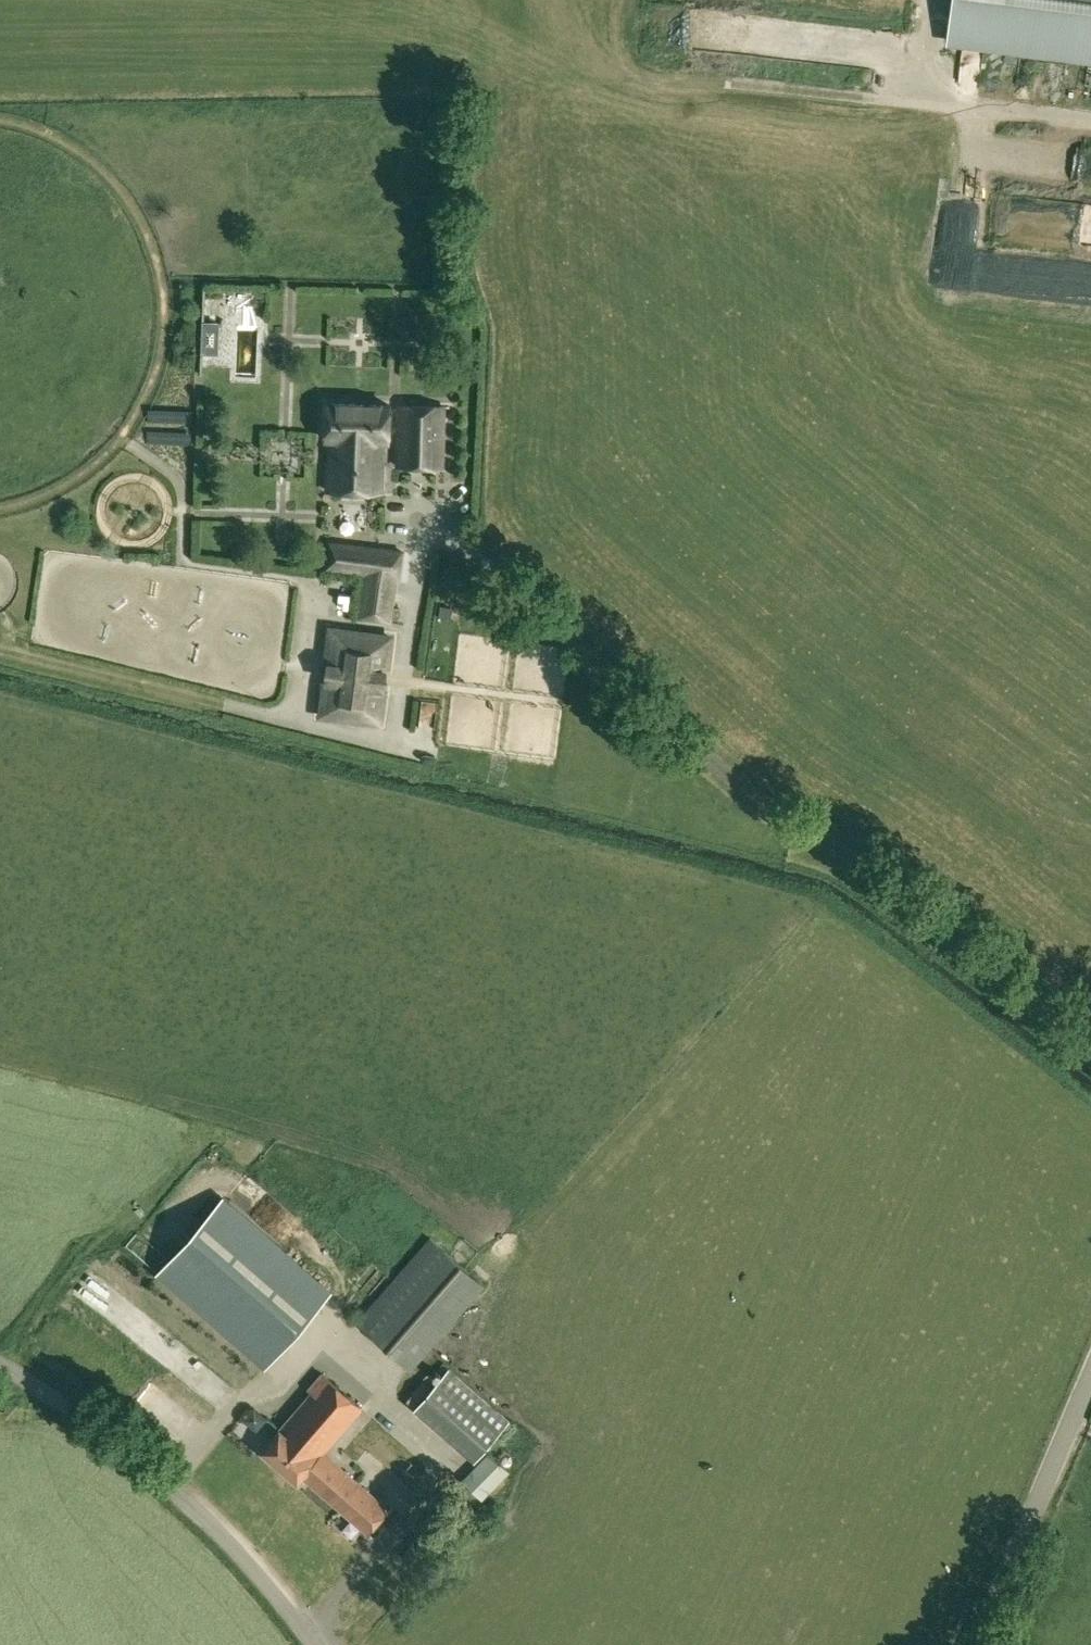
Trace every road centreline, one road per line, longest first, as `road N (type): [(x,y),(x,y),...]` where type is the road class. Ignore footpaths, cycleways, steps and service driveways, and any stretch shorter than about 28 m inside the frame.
road 1 (unclassified): [(314,1644),(241,1554),(144,1462),(0,1366)]
road 2 (unclassified): [(974,1644),(1090,1372)]

